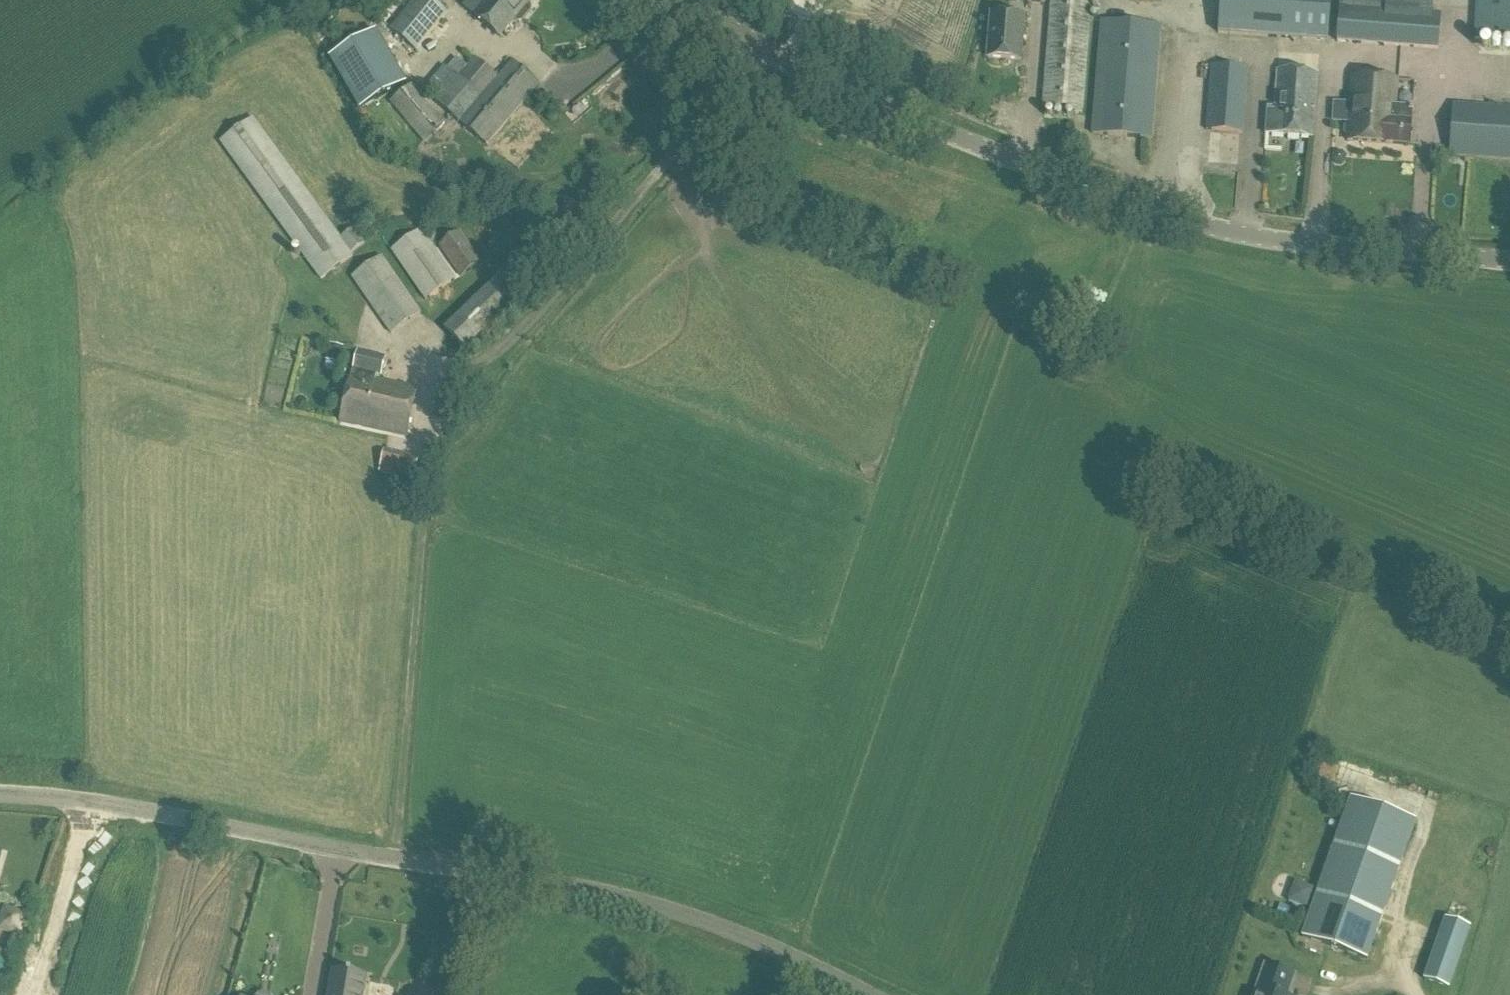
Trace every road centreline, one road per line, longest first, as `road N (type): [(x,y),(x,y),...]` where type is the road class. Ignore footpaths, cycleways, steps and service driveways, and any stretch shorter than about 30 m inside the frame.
road 1 (unclassified): [(858,994),(704,923),(622,897),(356,858),(90,805),(0,803)]
road 2 (unclassified): [(689,0),(807,70),(961,140),(1171,217),(1312,243),(1509,260)]

